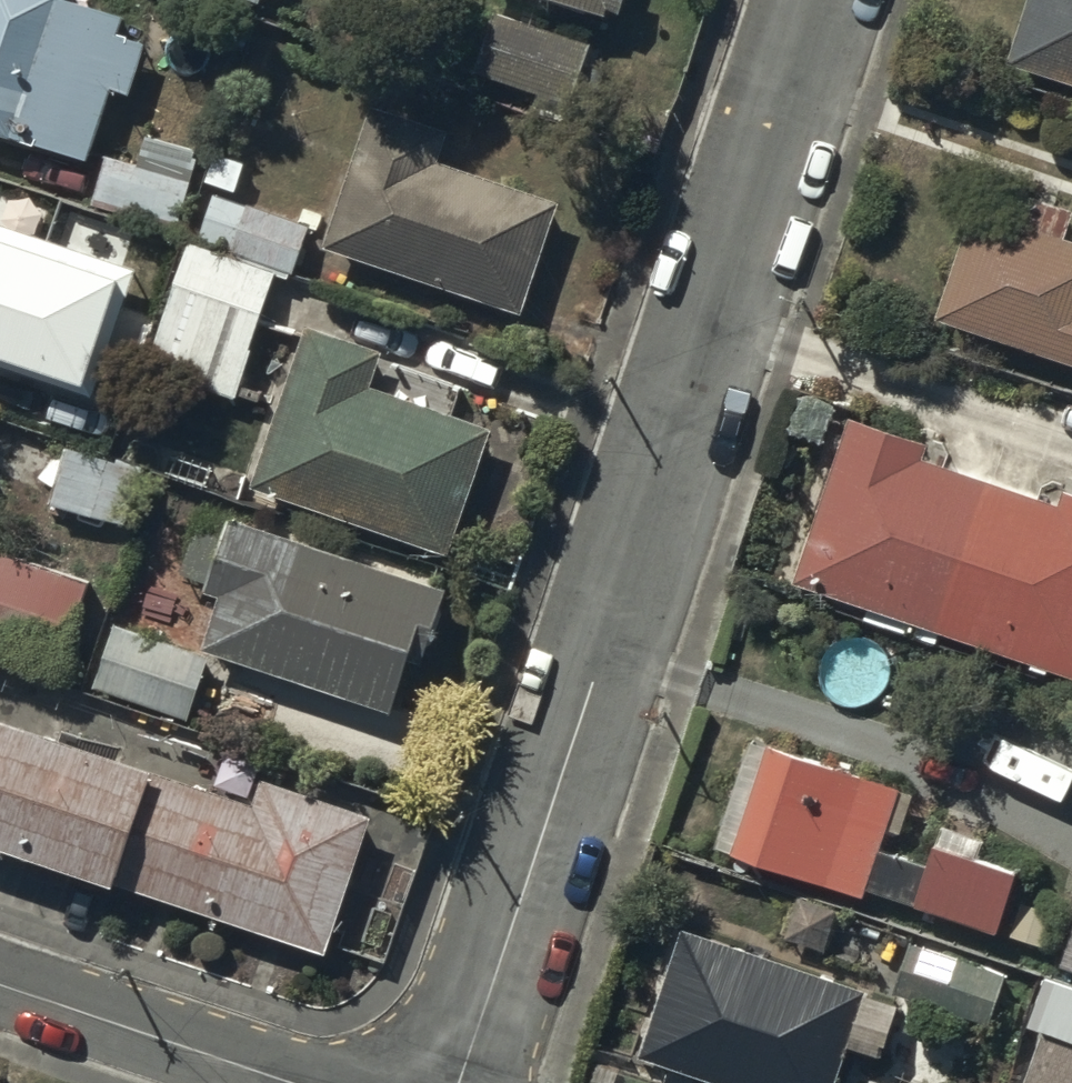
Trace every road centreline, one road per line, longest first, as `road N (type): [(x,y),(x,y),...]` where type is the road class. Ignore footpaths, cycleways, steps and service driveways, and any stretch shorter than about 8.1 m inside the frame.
road 1 (residential): [(817,0),(461,1082)]
road 2 (residential): [(0,985),(300,1082)]

